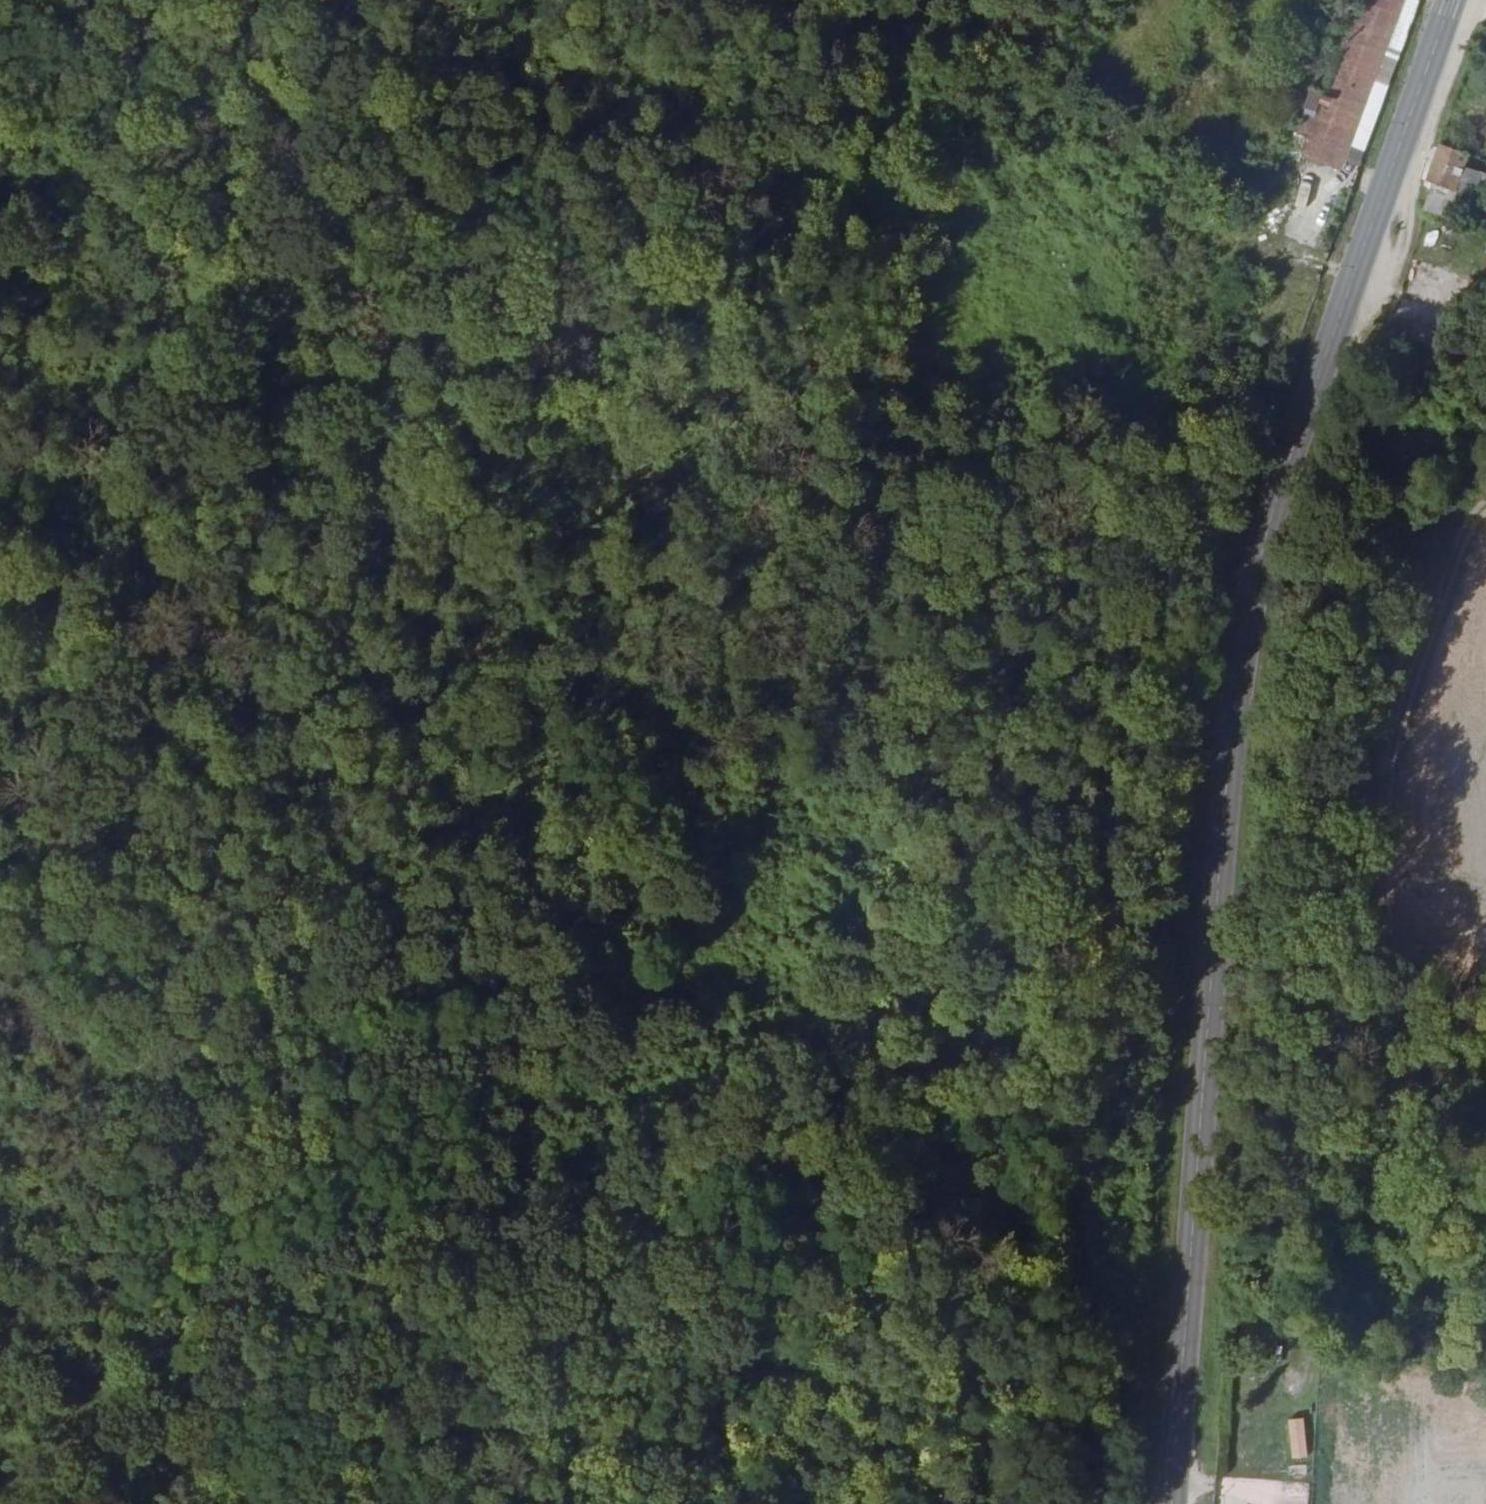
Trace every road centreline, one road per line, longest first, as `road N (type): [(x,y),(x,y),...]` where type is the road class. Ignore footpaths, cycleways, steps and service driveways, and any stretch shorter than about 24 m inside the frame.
road 1 (tertiary): [(1451,0),(1298,434),(1254,589),(1229,765),(1173,1503)]
road 2 (track): [(1485,504),(1459,544),(1402,717),(1388,873),(1371,921),(1334,946),(1298,952),(1214,938)]

